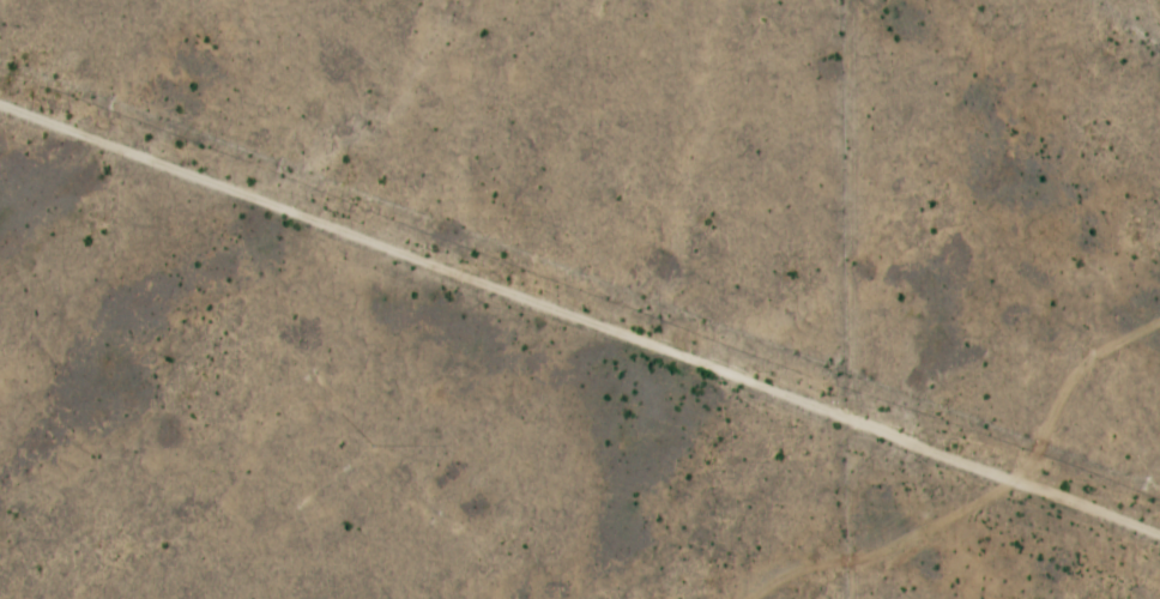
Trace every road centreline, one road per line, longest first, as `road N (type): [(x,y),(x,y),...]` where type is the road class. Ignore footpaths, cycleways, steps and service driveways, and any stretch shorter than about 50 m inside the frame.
road 1 (residential): [(0,39),(1159,454)]

